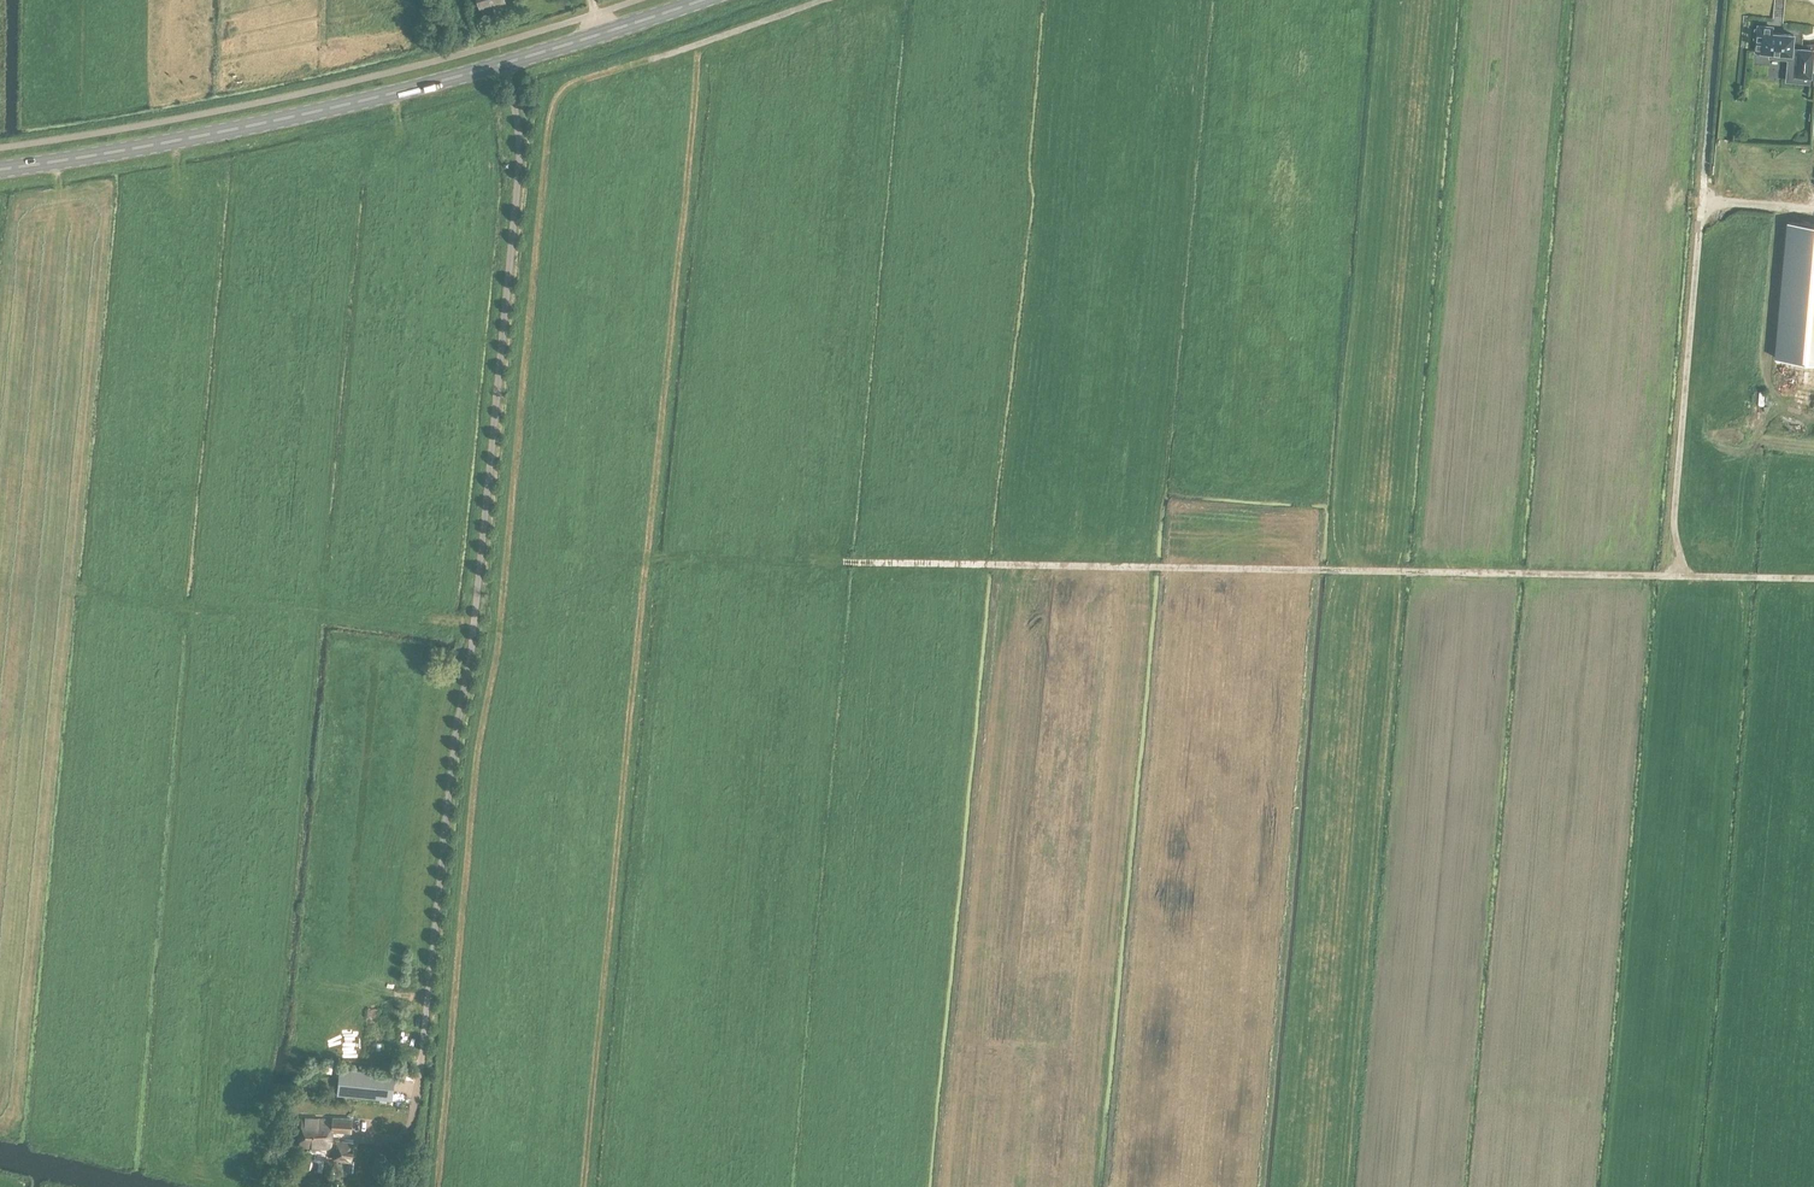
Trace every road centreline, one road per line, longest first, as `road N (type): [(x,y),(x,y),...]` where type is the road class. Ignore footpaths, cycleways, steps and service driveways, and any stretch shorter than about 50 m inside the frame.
road 1 (track): [(1813,577),(566,556),(493,627),(476,624)]
road 2 (secondary): [(0,169),(357,101),(537,55),(702,0)]
road 3 (track): [(1684,574),(1674,530),(1702,202)]
road 4 (track): [(1702,202),(1720,0)]
road 5 (track): [(652,60),(819,0)]

